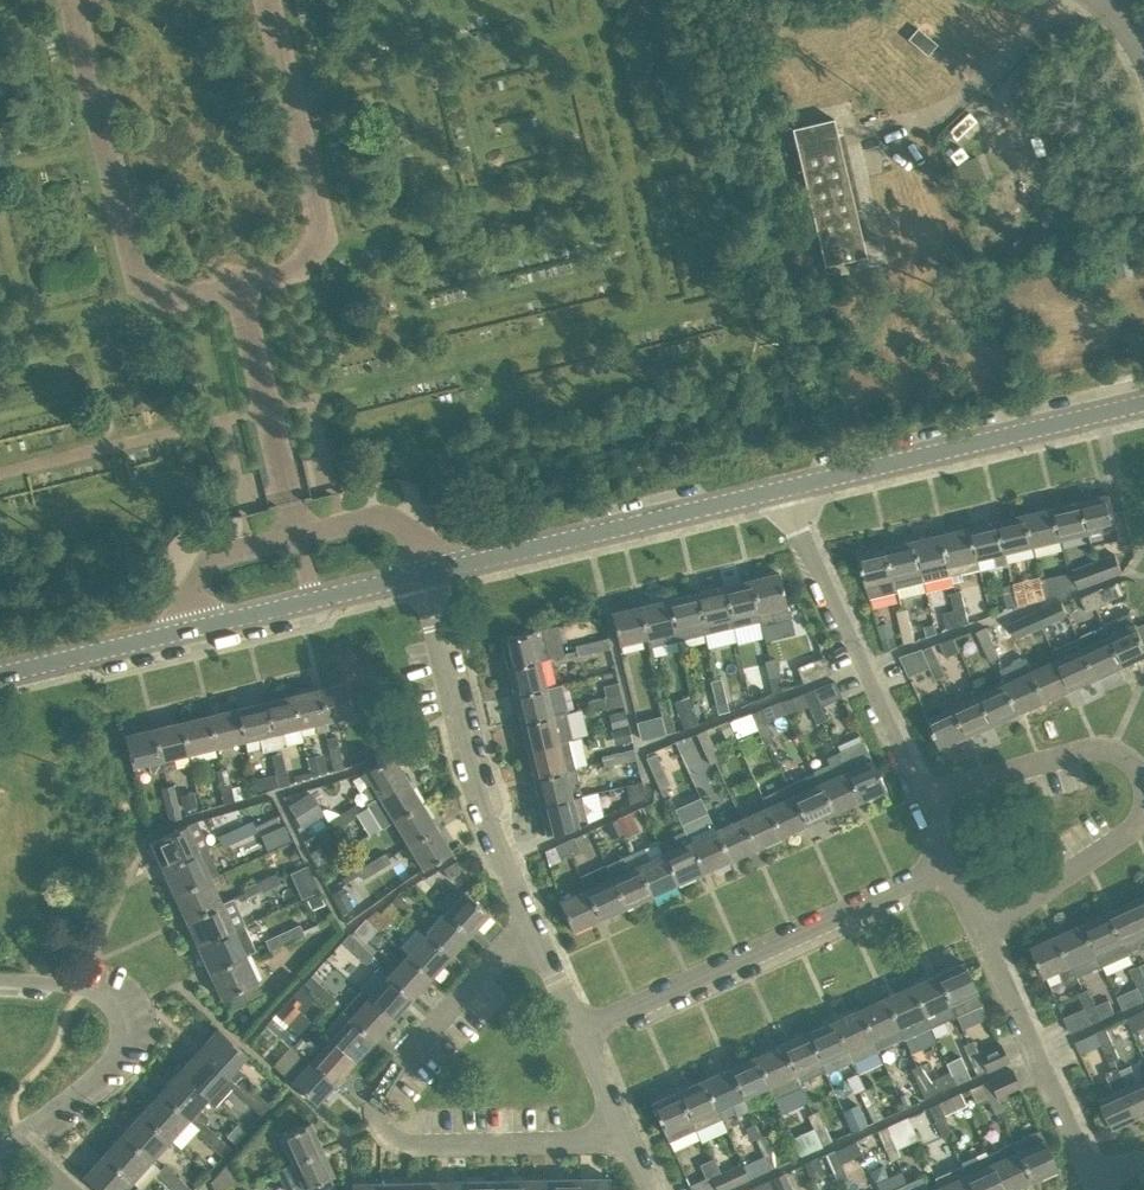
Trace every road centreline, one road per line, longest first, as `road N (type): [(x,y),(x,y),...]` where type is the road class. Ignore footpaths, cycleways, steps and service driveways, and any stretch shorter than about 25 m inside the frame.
road 1 (residential): [(627,1138),(403,1144),(377,1123),(382,1085),(529,921)]
road 2 (tertiary): [(0,676),(427,574)]
road 3 (residential): [(582,1029),(956,864)]
road 4 (tertiary): [(776,491),(1143,404)]
road 5 (residential): [(529,921),(488,839),(427,574)]
road 6 (tertiary): [(427,574),(776,491)]
road 7 (residential): [(925,796),(776,491)]
road 8 (residential): [(0,1145),(109,1059),(120,1031),(117,1014),(94,992),(0,979)]
road 9 (residential): [(1097,1169),(985,922)]
road 10 (residential): [(1143,799),(1142,780),(1114,748),(1082,749),(925,796)]
road 11 (residential): [(985,922),(1132,832),(1143,806)]

